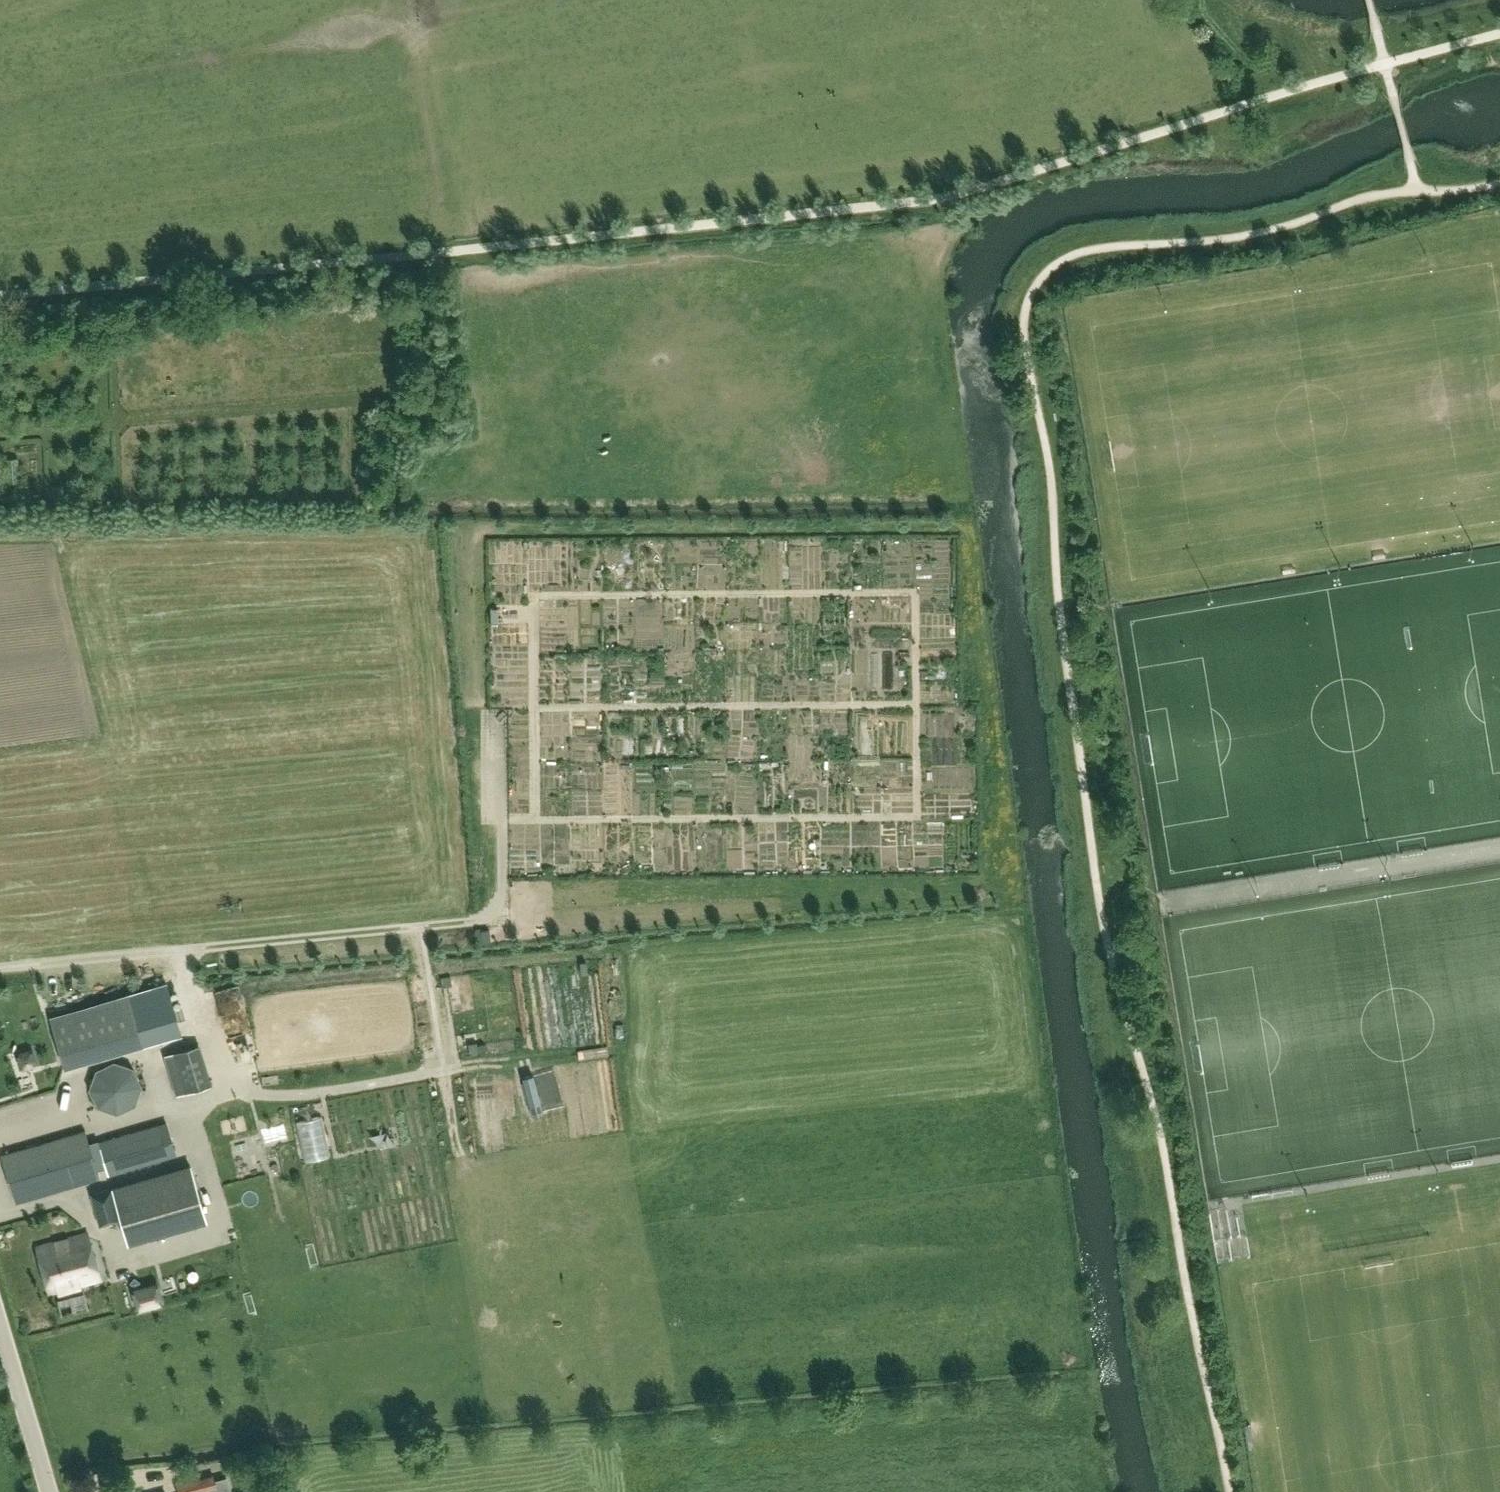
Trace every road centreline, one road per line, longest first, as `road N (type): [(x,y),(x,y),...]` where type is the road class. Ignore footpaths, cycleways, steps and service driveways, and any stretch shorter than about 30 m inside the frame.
road 1 (unclassified): [(50,1491),(0,1323)]

